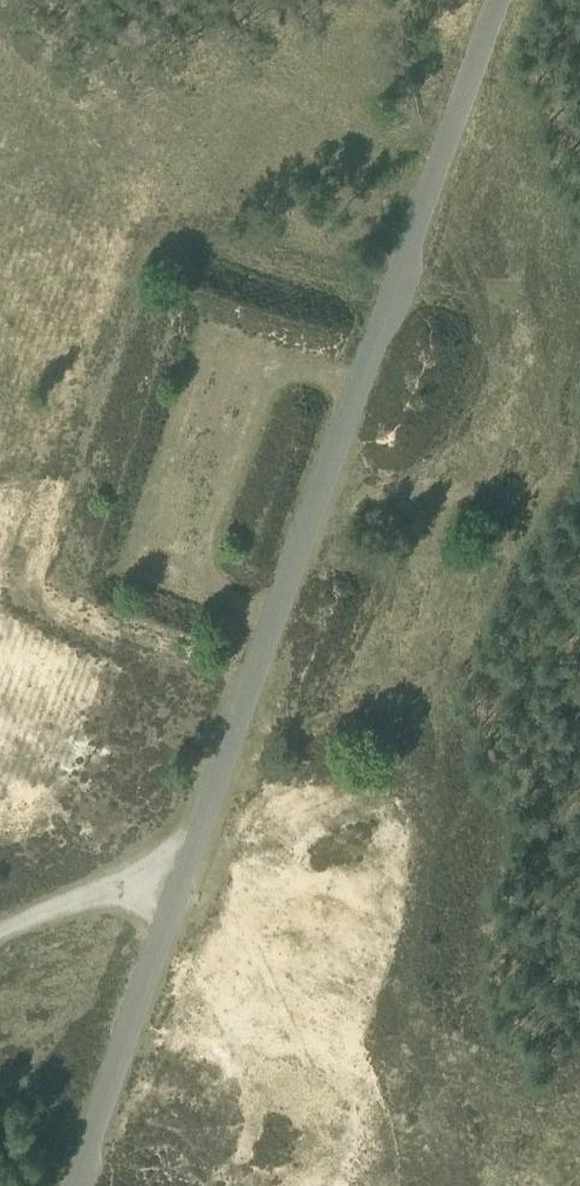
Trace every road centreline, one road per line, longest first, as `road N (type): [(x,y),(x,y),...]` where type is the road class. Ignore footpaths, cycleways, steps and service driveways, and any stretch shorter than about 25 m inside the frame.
road 1 (track): [(505,0),(79,1185)]
road 2 (track): [(182,890),(61,916),(0,945)]

